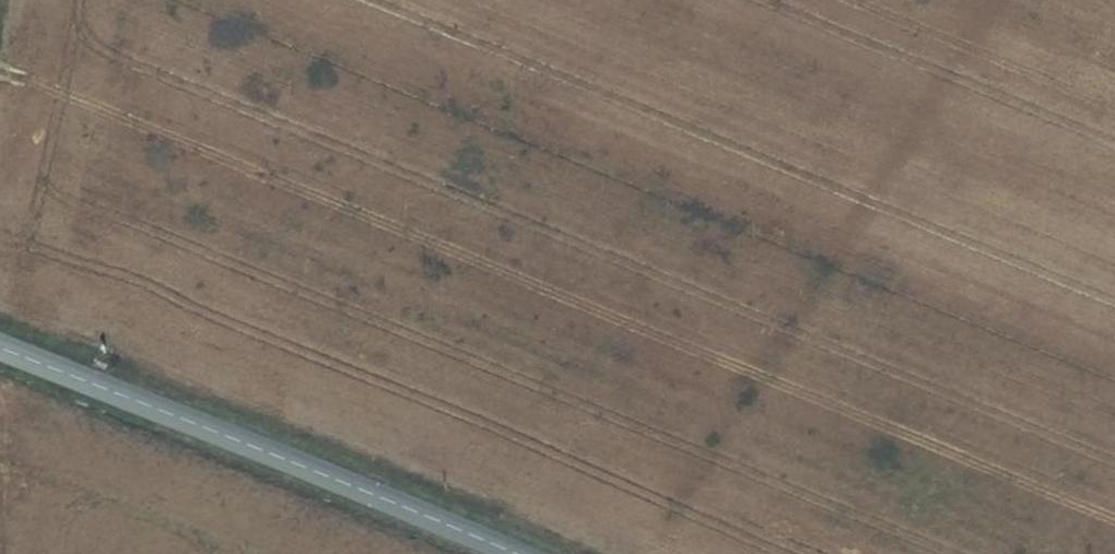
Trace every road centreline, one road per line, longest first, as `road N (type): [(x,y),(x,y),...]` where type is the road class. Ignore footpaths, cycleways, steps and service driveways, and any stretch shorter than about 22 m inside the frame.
road 1 (tertiary): [(511,553),(372,492),(0,352)]

